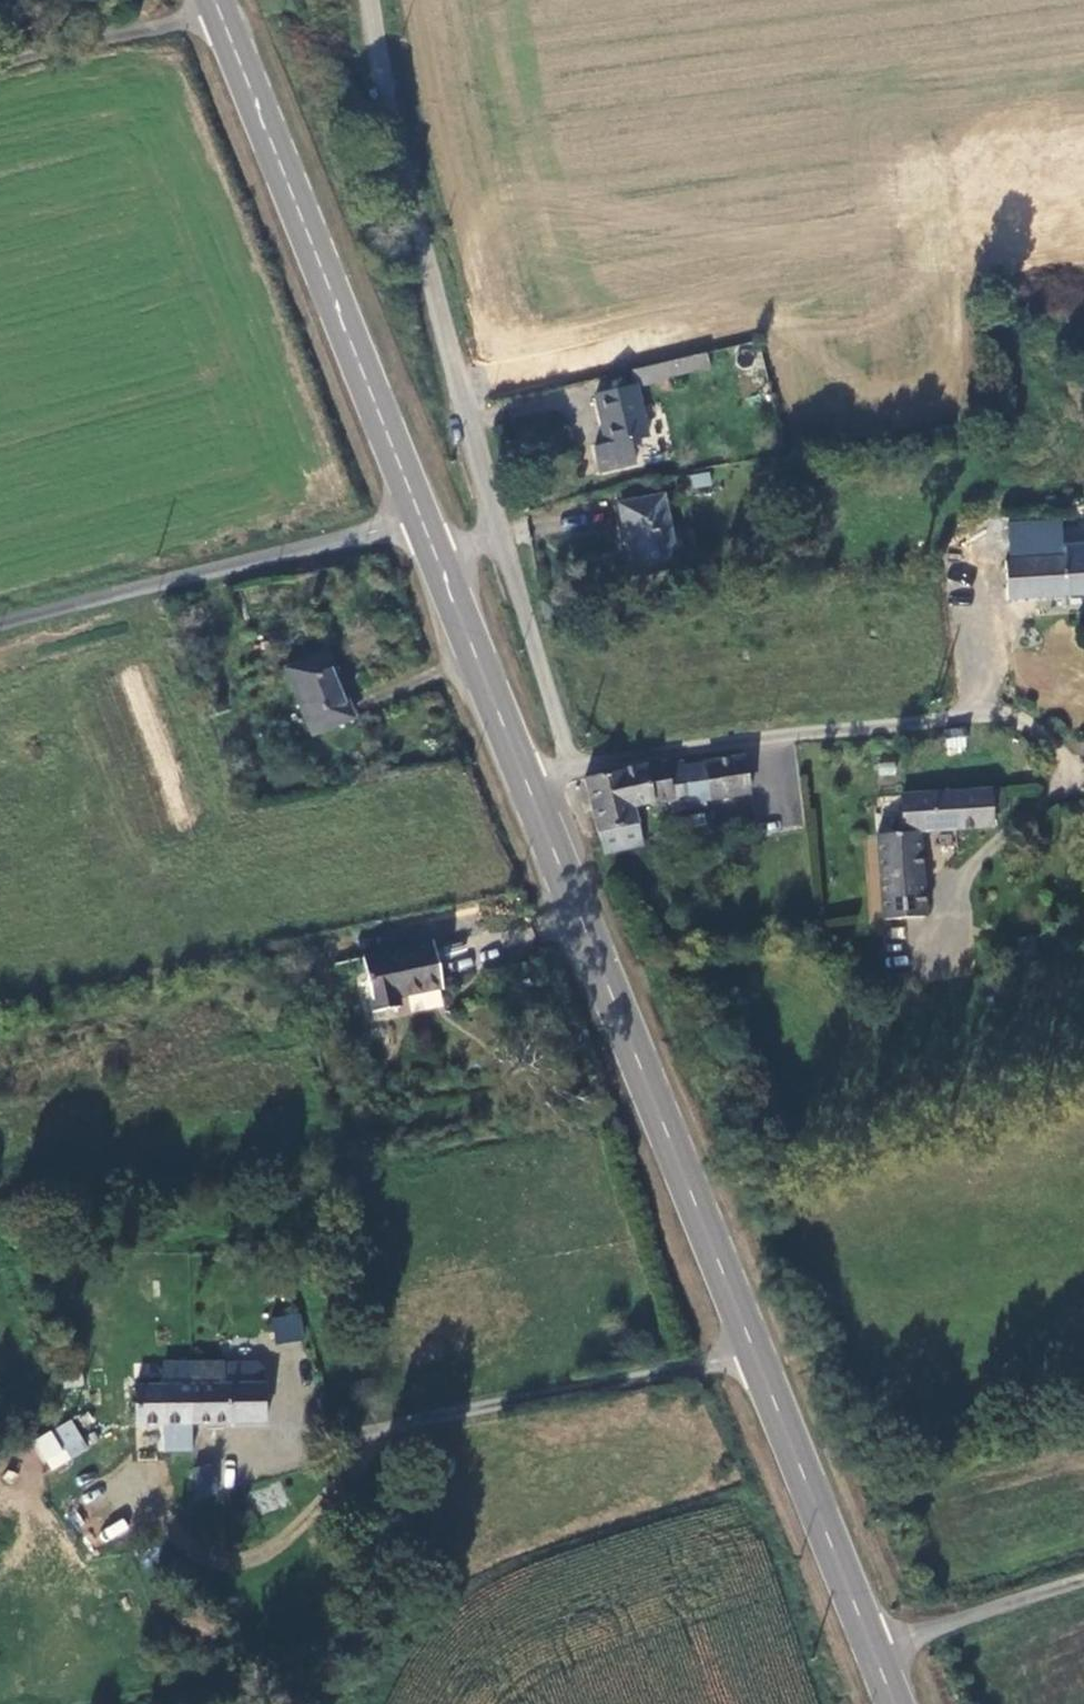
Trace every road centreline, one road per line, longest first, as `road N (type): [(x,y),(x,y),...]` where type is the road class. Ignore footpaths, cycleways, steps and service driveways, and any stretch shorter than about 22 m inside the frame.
road 1 (secondary): [(528,789),(872,1649)]
road 2 (unclassified): [(571,769),(970,716),(1032,727),(1062,754),(1059,780),(962,879),(943,943)]
road 3 (secondary): [(214,0),(421,517)]
road 4 (unclassified): [(496,536),(373,0)]
road 5 (unclassified): [(421,517),(0,617)]
road 6 (secondary): [(439,560),(528,789)]
road 7 (unclassified): [(571,769),(496,536)]
road 8 (unclassified): [(872,1649),(1083,1578)]

